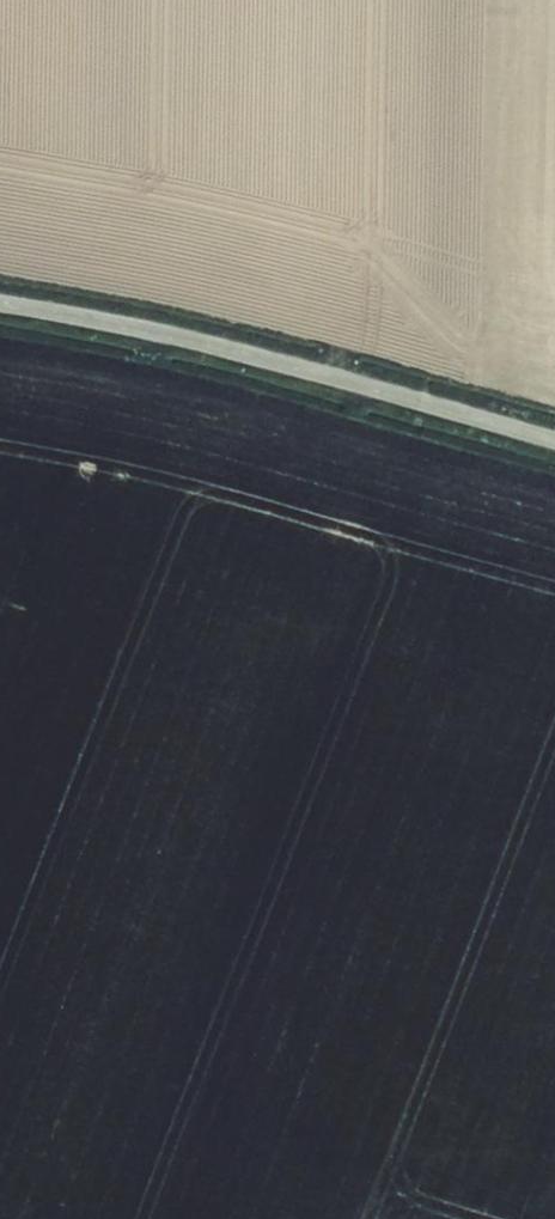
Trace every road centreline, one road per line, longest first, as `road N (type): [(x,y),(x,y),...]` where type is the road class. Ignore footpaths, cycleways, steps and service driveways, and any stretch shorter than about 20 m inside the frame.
road 1 (unclassified): [(0,304),(176,335),(554,440)]

